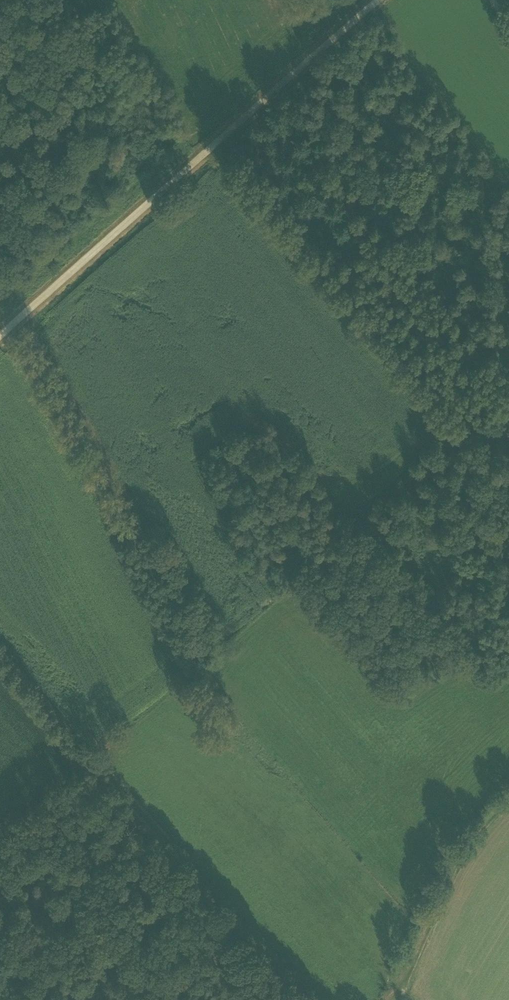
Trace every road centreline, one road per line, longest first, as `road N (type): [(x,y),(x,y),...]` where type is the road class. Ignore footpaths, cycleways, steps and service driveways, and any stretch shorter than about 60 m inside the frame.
road 1 (track): [(376,0),(0,337)]
road 2 (track): [(307,999),(0,646)]

